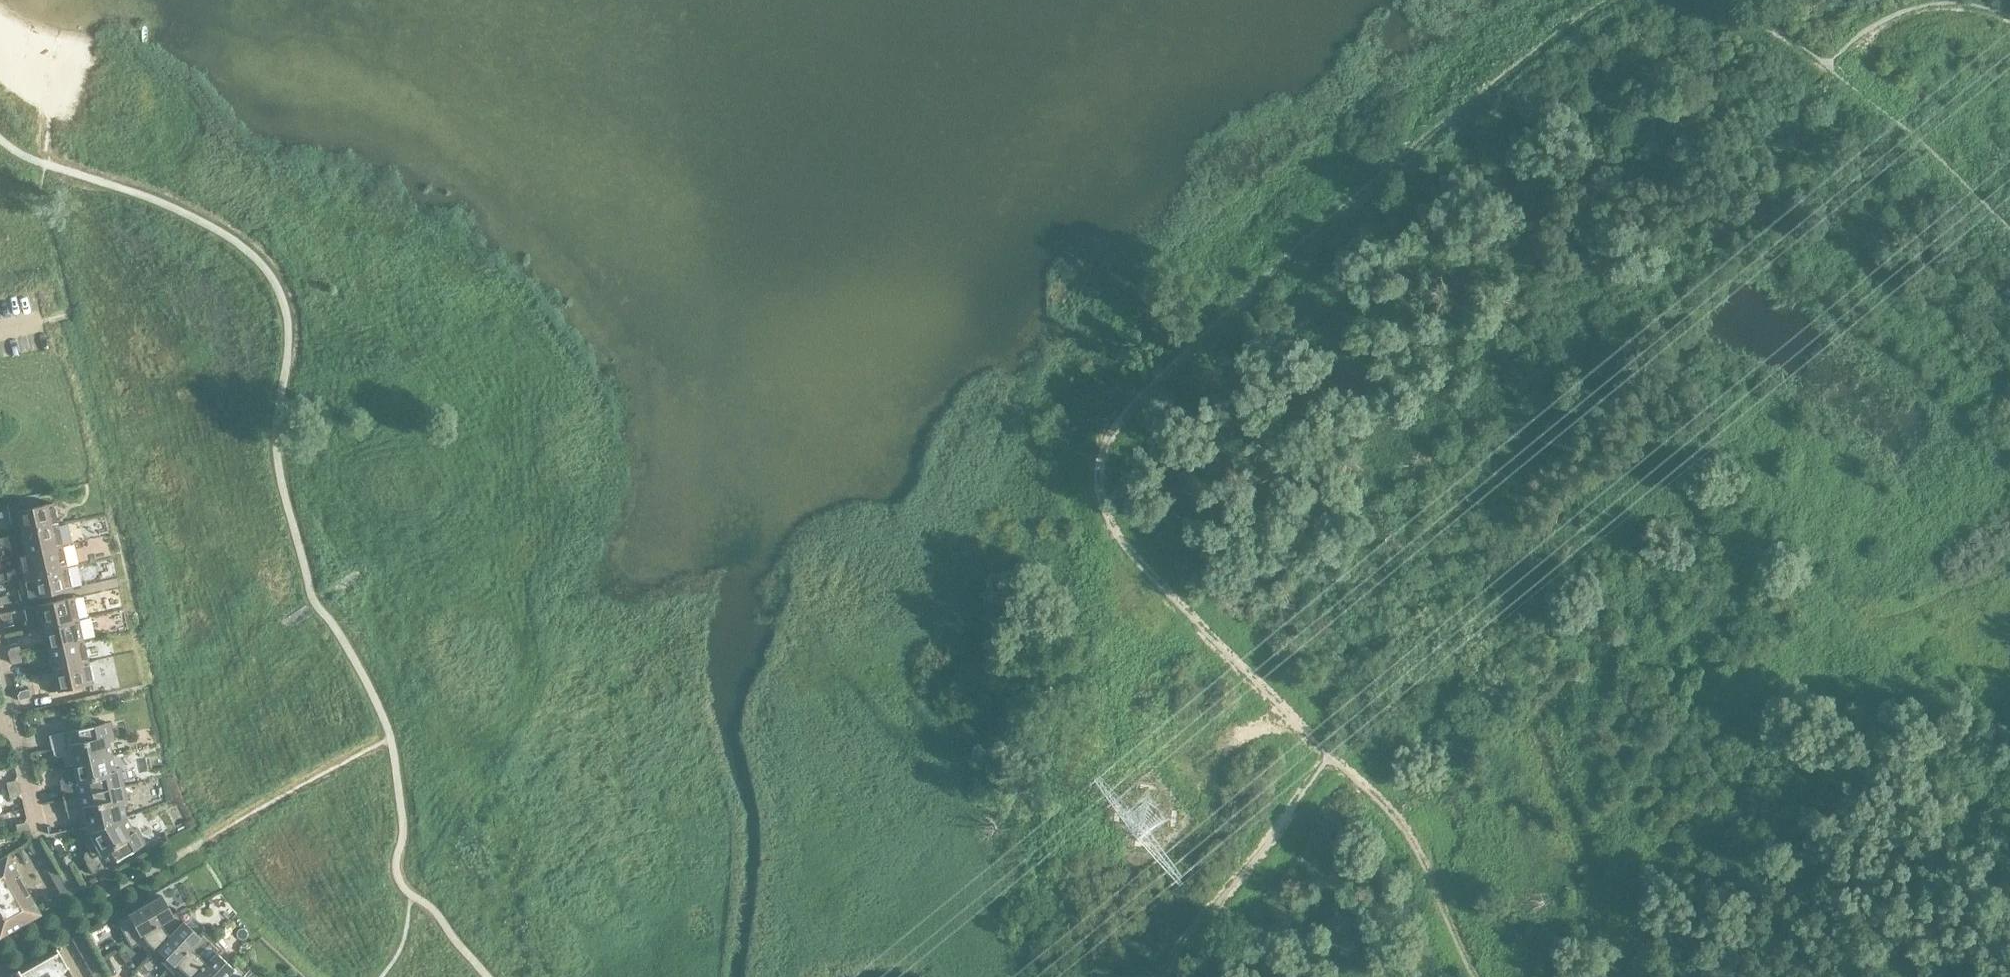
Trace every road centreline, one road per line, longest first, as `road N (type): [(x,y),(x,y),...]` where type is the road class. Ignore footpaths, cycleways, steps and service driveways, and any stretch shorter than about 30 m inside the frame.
road 1 (track): [(1185,778),(1290,716)]

